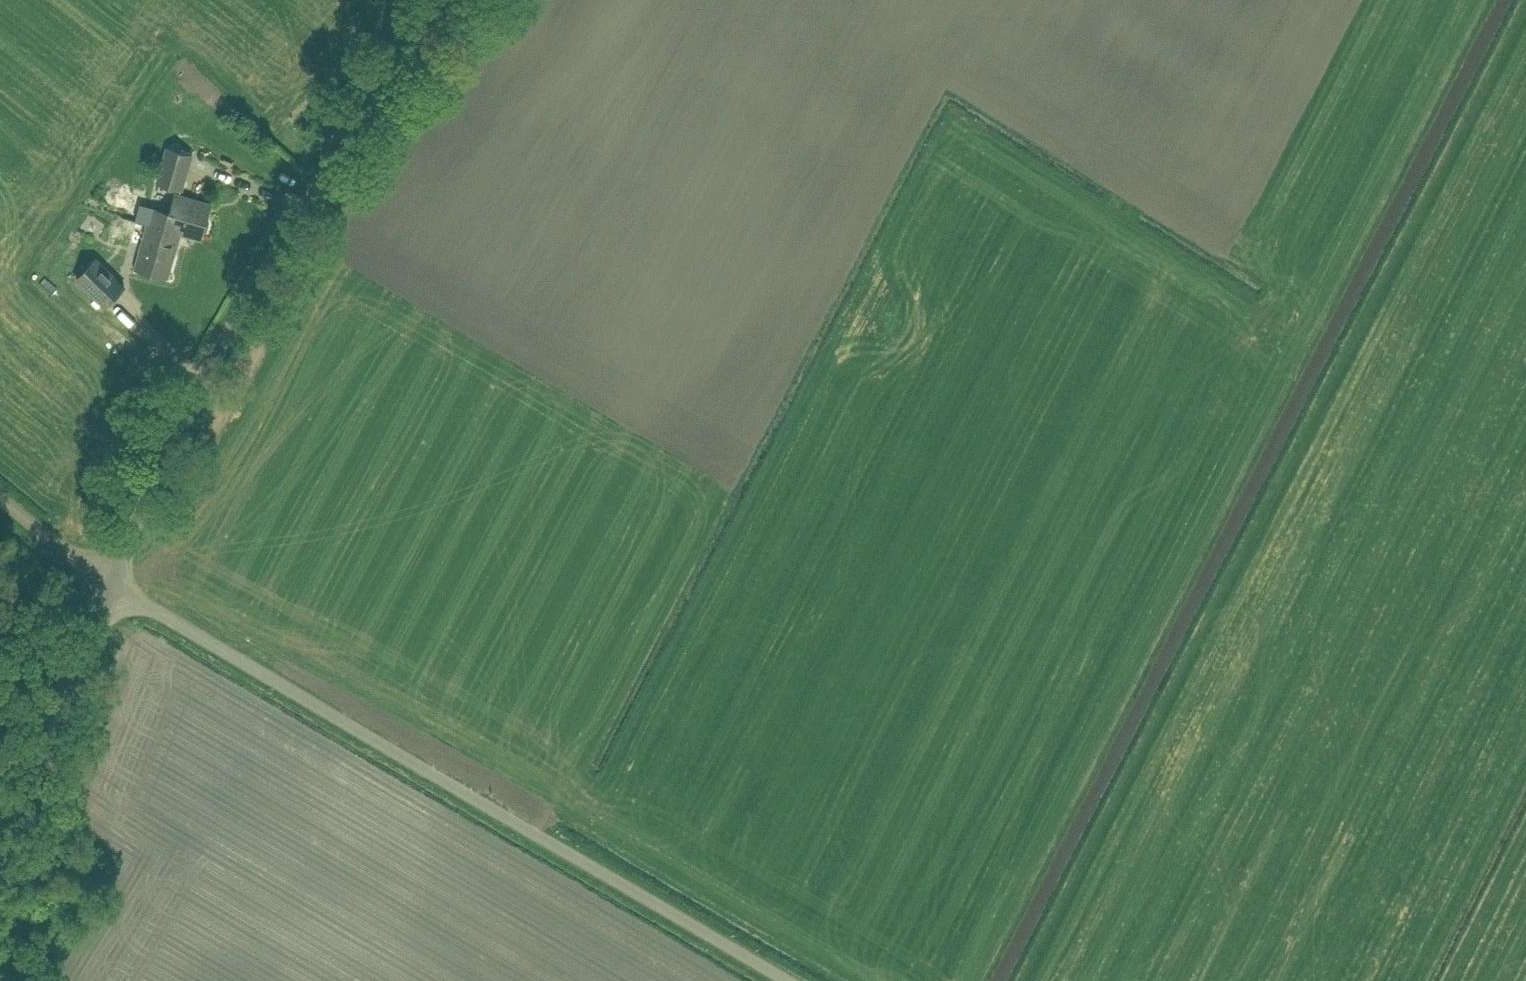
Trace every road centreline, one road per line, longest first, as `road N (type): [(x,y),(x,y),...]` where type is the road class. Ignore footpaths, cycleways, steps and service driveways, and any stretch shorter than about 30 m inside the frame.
road 1 (unclassified): [(792,980),(110,583)]
road 2 (unclassified): [(110,583),(272,255),(343,148),(460,0)]
road 3 (unclassified): [(0,884),(110,583)]
road 4 (unclassified): [(110,583),(0,497)]

